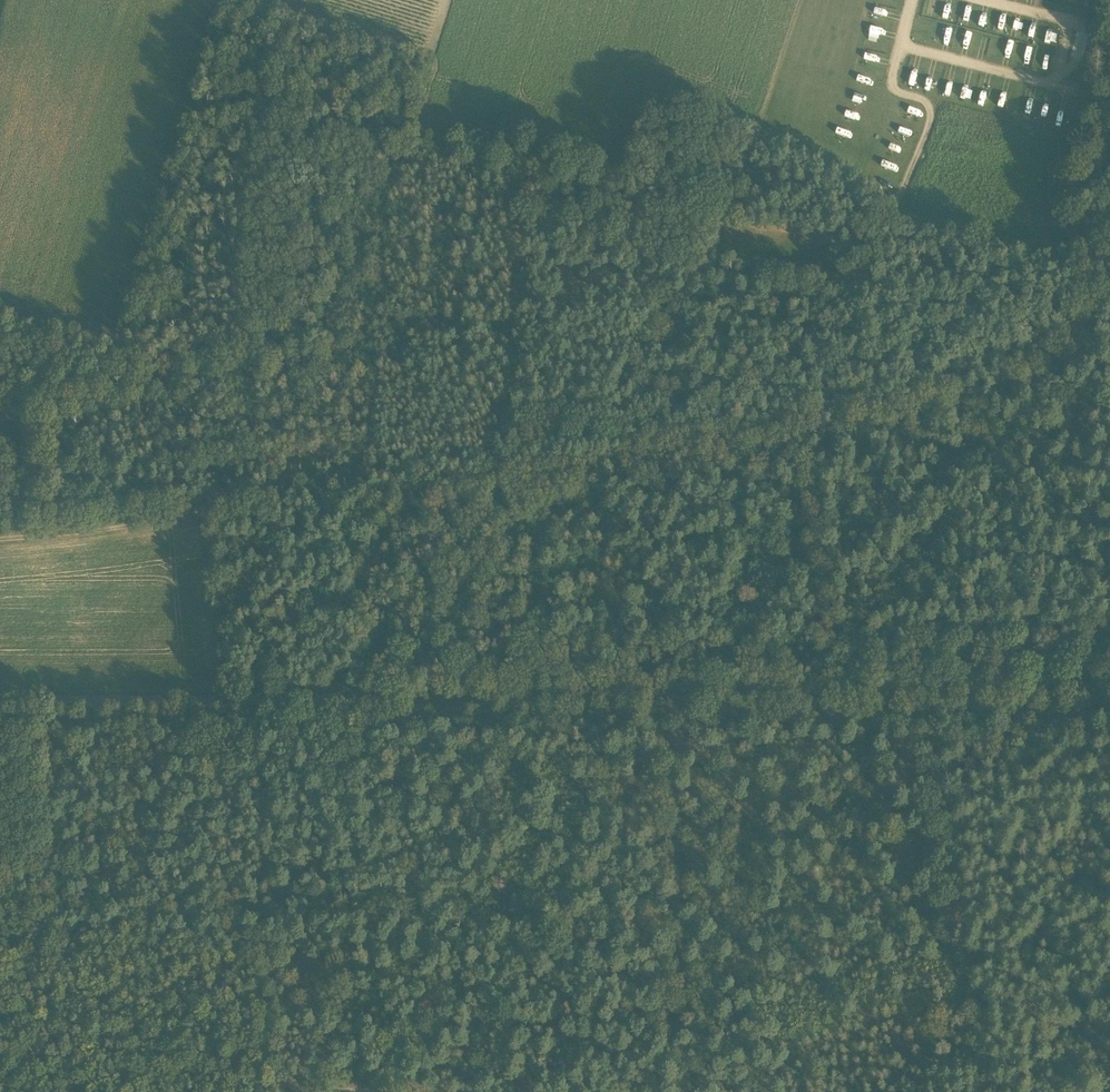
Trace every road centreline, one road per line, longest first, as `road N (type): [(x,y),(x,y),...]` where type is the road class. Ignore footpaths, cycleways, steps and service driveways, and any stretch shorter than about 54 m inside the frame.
road 1 (track): [(0,529),(382,513),(616,479),(887,415),(997,373),(1109,316)]
road 2 (unclassified): [(0,691),(1109,682)]
road 3 (track): [(688,1091),(653,687)]
road 4 (track): [(403,1091),(272,1076),(272,1091)]
road 5 (track): [(887,415),(857,329),(863,282)]

